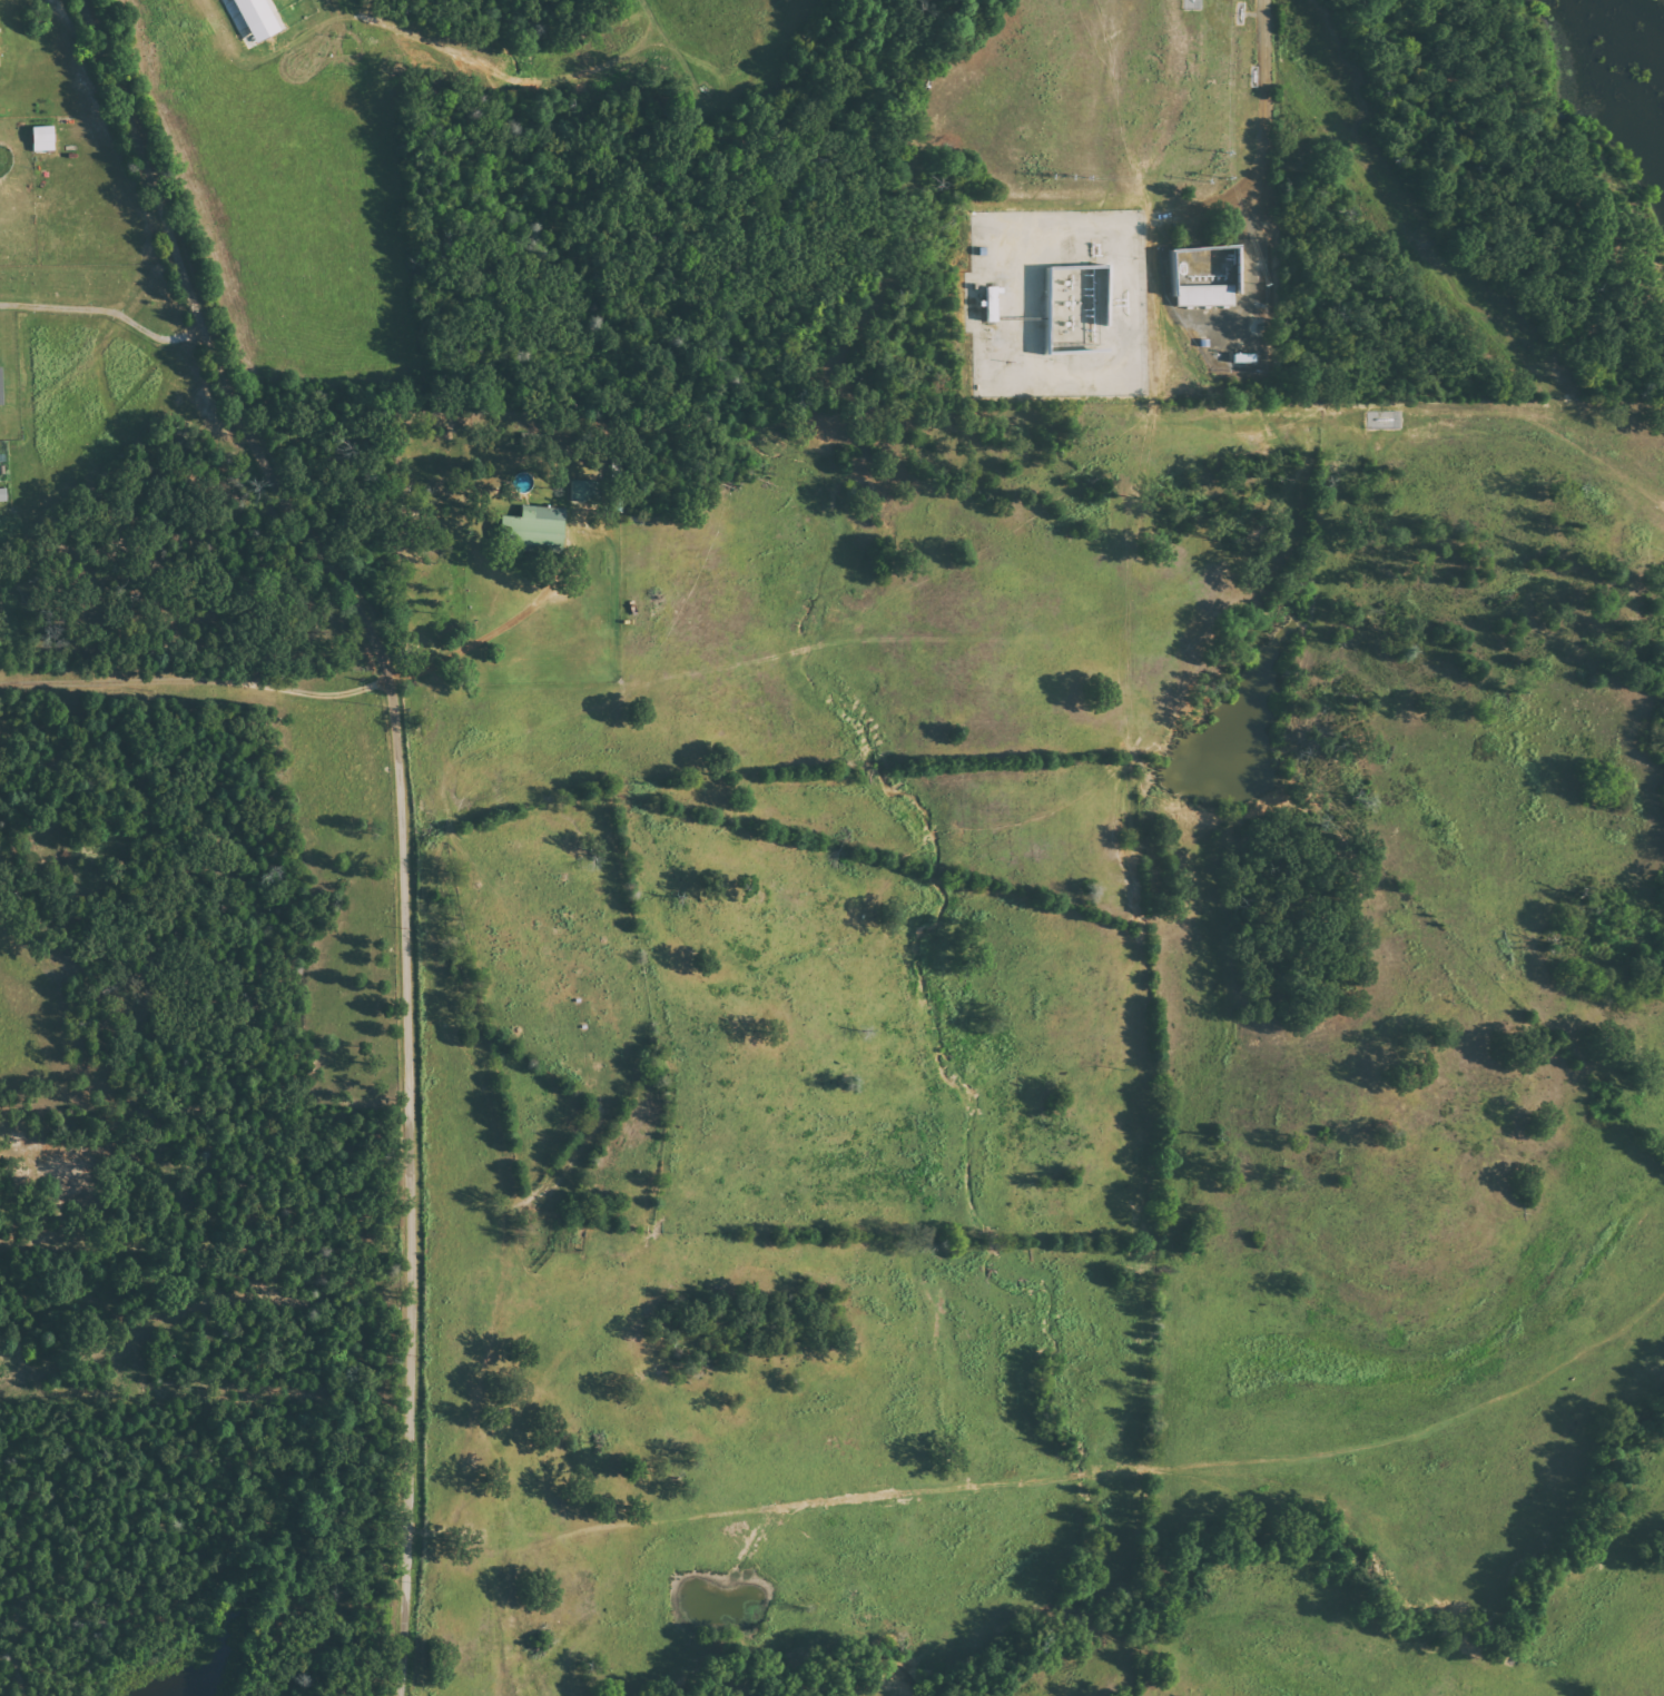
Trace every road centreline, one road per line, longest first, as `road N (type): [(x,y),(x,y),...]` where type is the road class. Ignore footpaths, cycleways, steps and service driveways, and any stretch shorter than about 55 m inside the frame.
road 1 (residential): [(402,1695),(415,1311),(401,757),(388,694),(364,621),(334,580),(57,0)]

